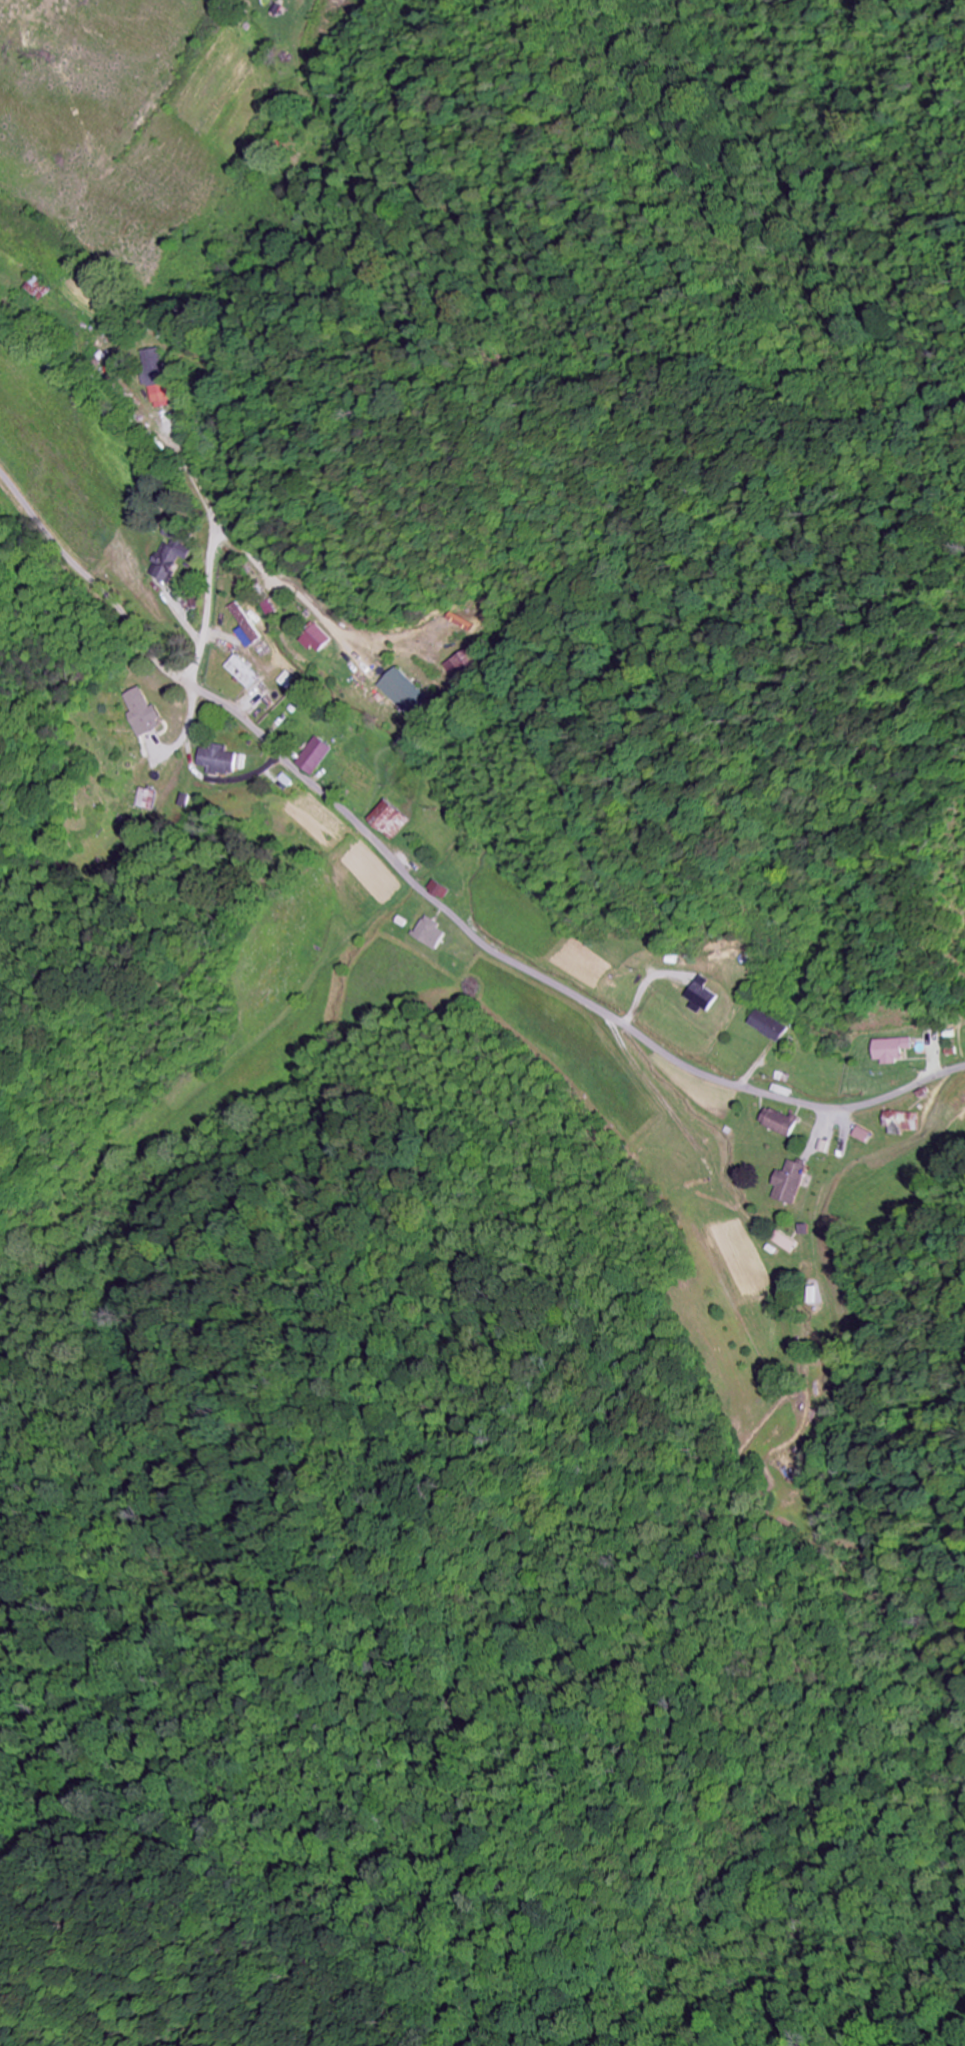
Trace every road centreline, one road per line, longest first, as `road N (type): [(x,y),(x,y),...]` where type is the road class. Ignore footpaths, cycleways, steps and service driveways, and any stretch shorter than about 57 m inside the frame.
road 1 (residential): [(0,470),(169,670),(246,721),(516,964),(680,1061),(803,1103),(860,1105),(964,1066)]

